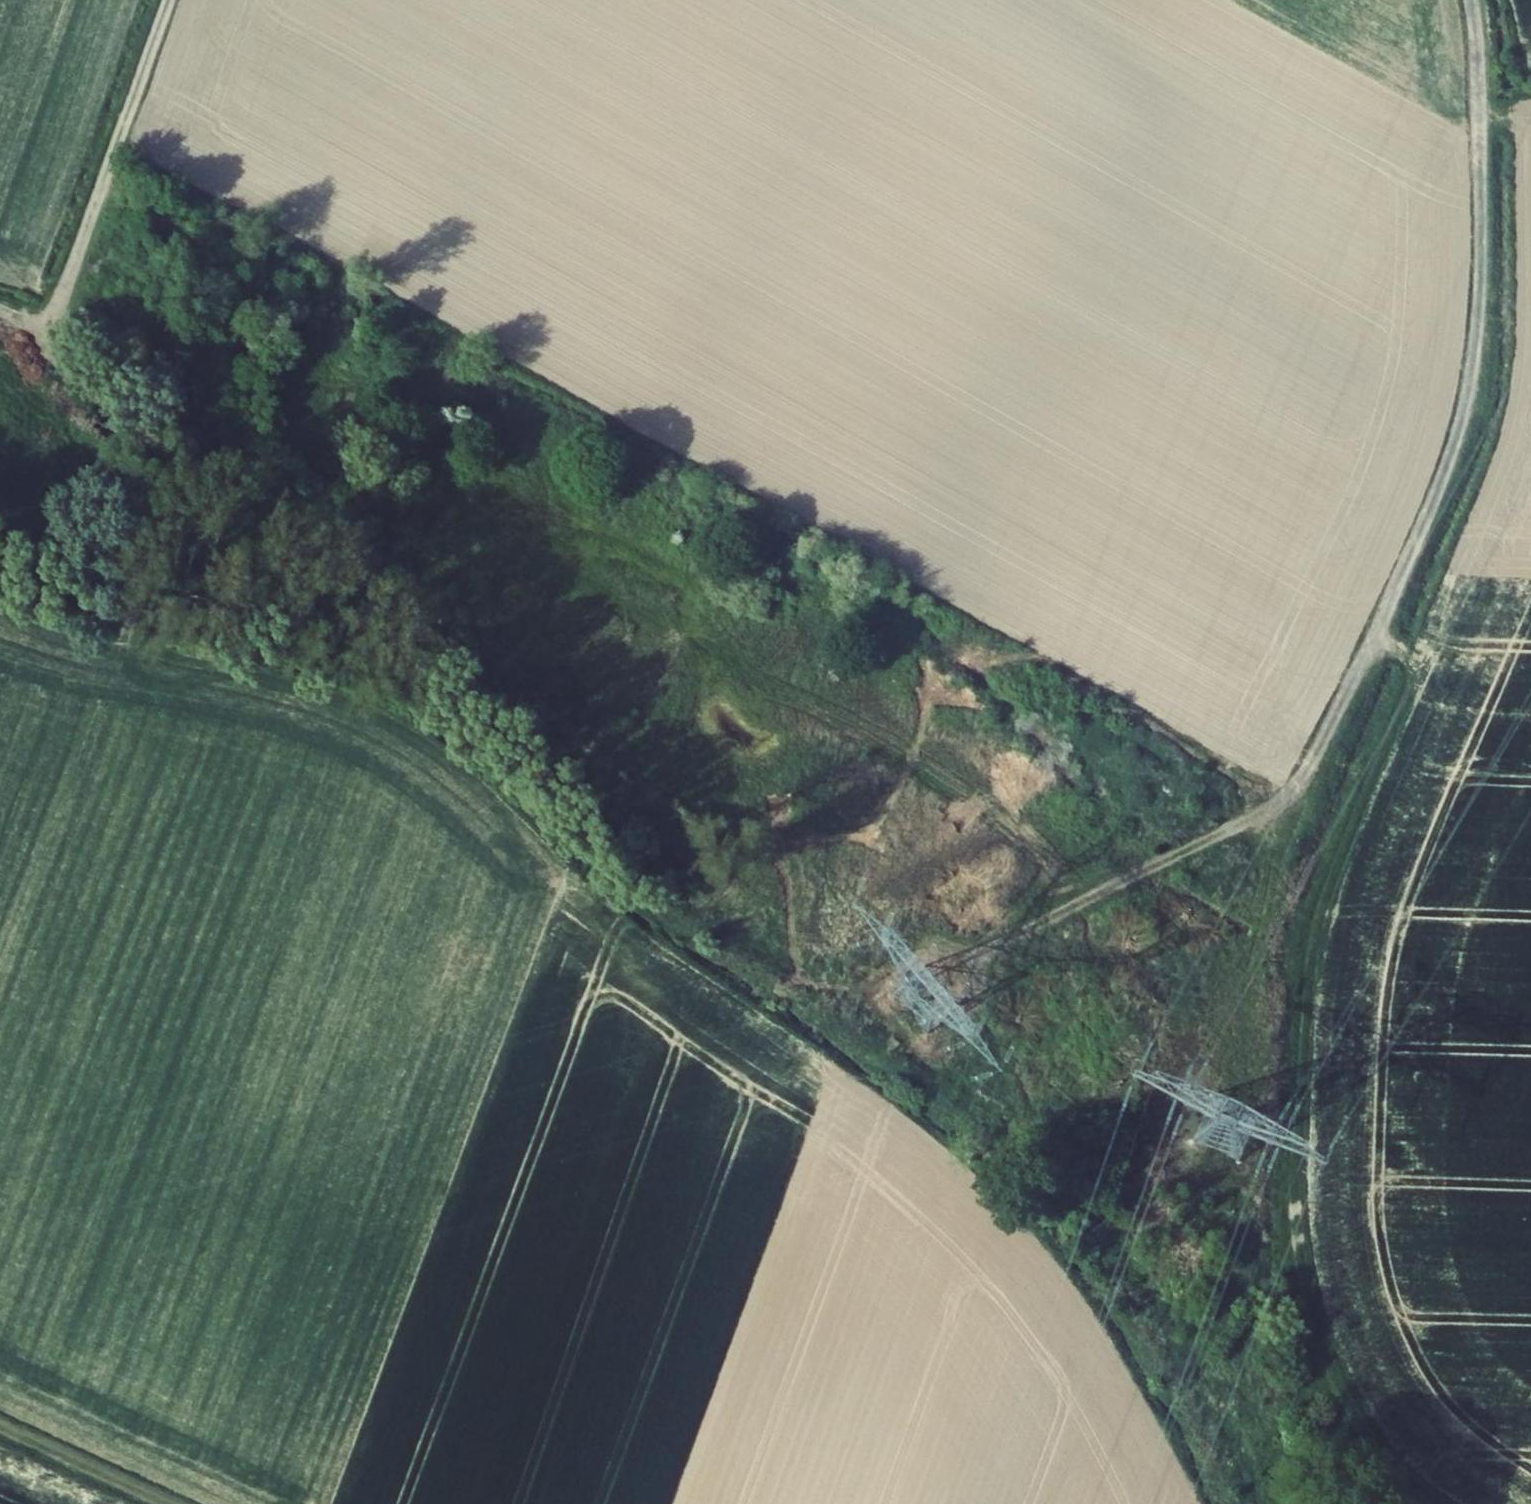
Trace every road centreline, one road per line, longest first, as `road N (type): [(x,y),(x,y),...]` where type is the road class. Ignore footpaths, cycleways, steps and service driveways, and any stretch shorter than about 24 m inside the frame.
road 1 (track): [(1462,0),(1487,198),(1482,387),(1315,758),(1229,833),(988,955)]
road 2 (track): [(172,0),(59,305)]

